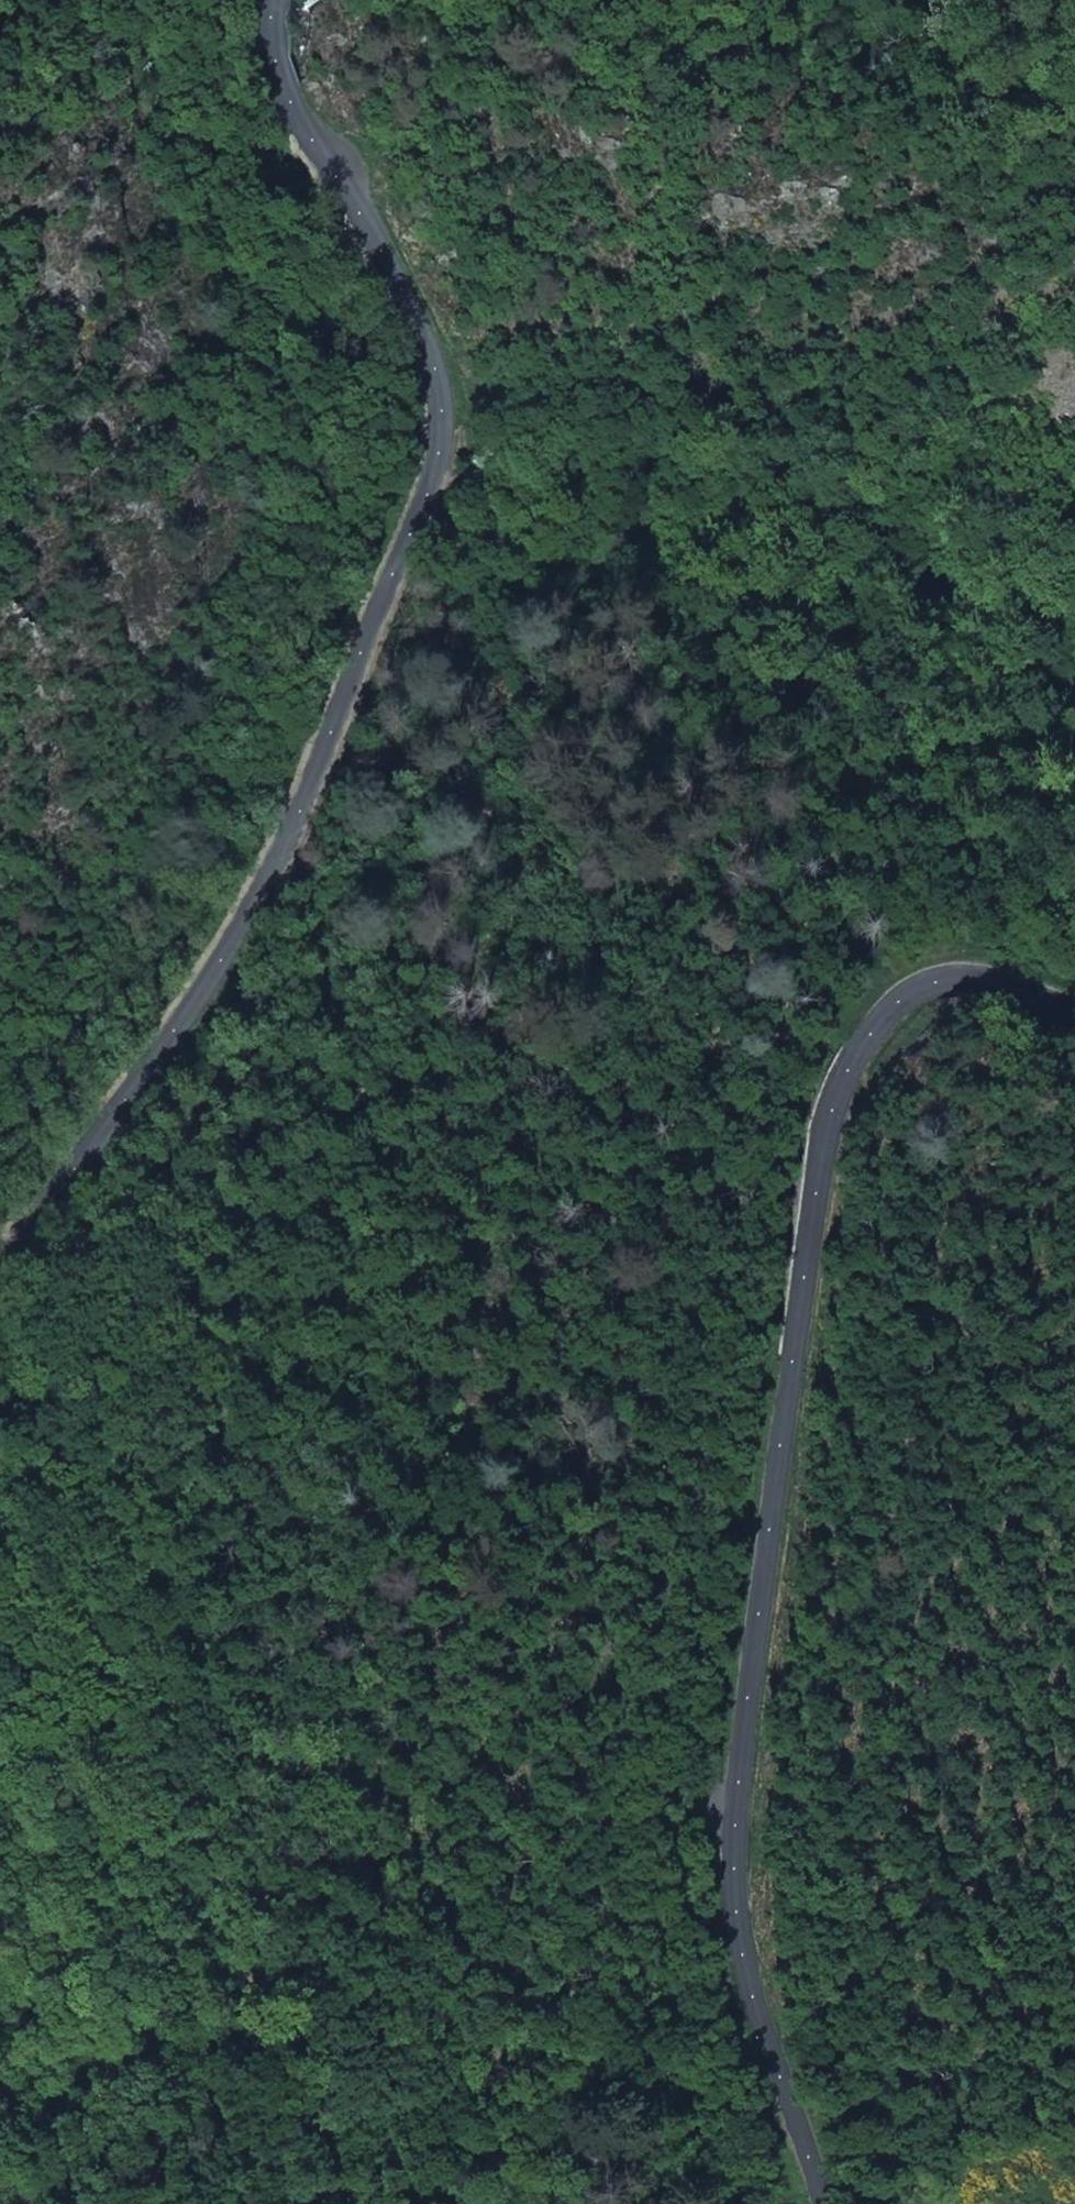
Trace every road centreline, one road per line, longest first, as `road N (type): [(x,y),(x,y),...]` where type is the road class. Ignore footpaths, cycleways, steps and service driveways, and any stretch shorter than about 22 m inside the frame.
road 1 (secondary): [(818,2203),(744,1988),(724,1866),(771,1408),(815,1126),(852,1033),(902,985),(931,979),(1074,1001)]
road 2 (secondary): [(266,0),(264,49),(286,110),(452,372),(465,429),(456,476),(237,926),(0,1247)]

